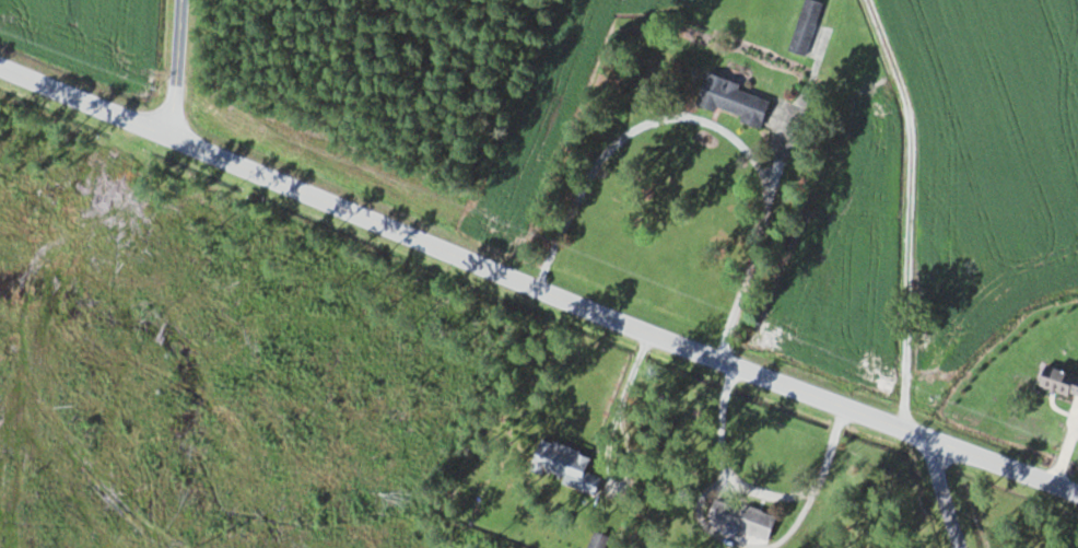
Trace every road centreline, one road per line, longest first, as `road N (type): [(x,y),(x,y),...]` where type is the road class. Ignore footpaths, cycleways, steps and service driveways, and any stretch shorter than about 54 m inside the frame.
road 1 (secondary): [(1077,491),(812,395),(0,66)]
road 2 (residential): [(178,0),(167,135)]

